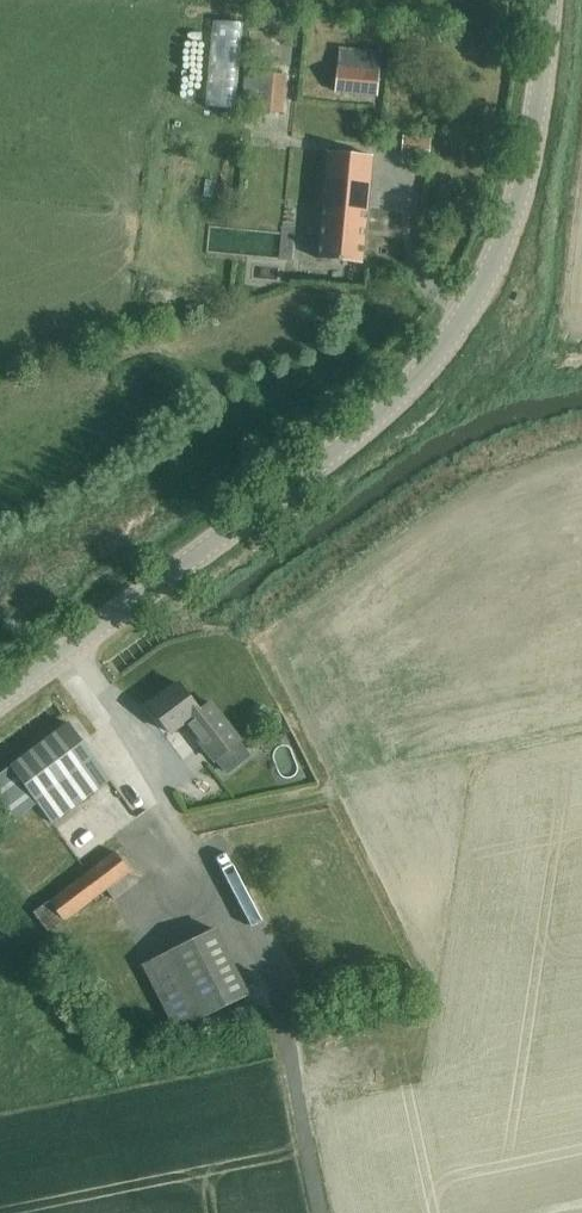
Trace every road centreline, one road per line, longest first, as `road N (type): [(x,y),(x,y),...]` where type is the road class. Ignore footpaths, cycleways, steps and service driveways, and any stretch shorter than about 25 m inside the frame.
road 1 (tertiary): [(0,697),(398,403),(441,352),(479,299),(523,185),(547,0)]
road 2 (track): [(321,1212),(274,1008)]

